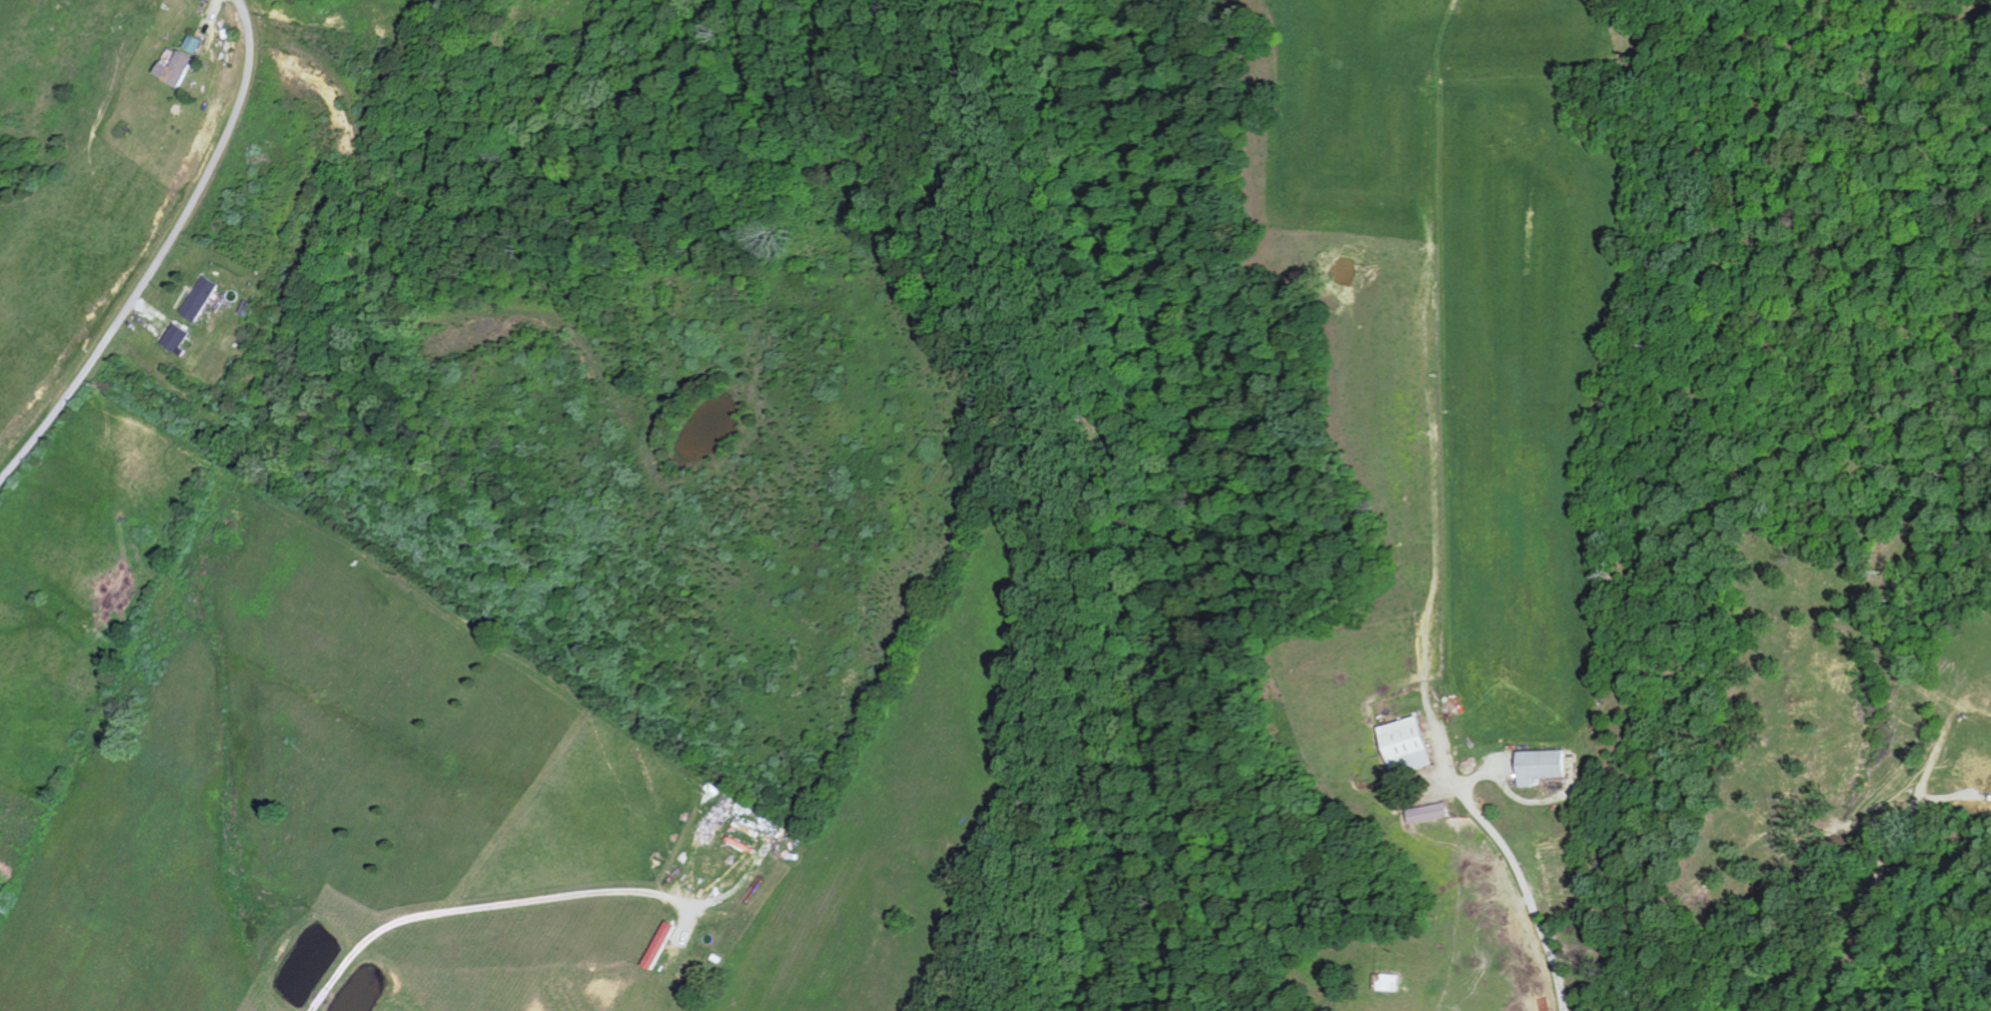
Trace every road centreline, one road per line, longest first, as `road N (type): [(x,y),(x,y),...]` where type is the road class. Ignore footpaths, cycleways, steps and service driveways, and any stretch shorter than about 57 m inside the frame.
road 1 (residential): [(239,0),(250,58),(207,189),(67,395),(0,476)]
road 2 (residential): [(1807,1010),(1933,675)]

